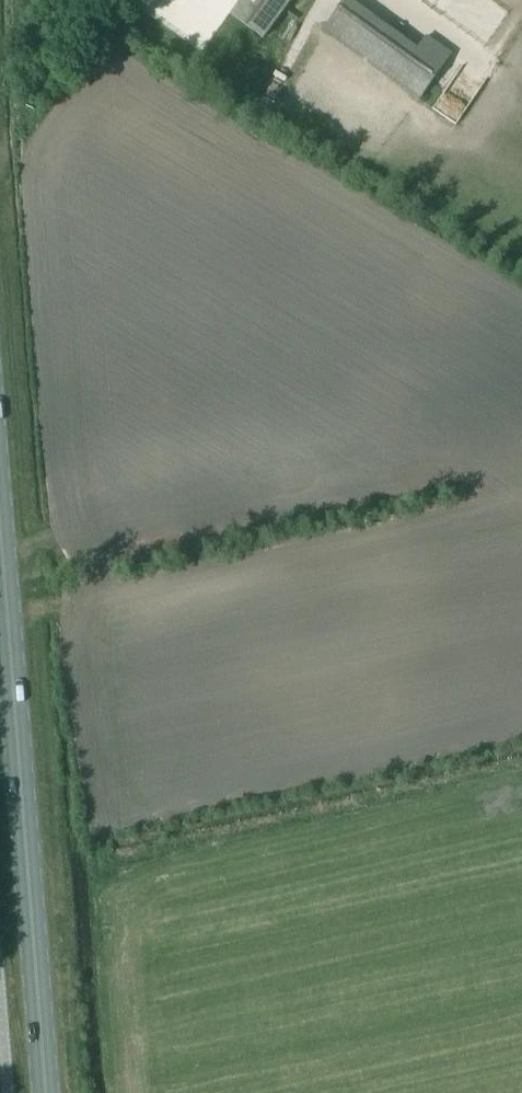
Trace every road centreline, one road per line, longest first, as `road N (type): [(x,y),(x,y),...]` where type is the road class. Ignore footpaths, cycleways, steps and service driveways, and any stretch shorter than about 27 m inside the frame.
road 1 (tertiary): [(0,516),(46,1092)]

